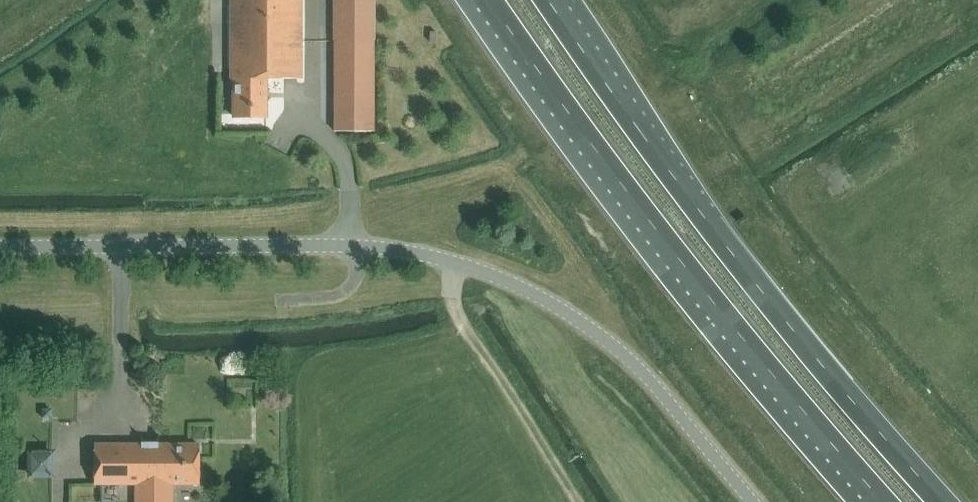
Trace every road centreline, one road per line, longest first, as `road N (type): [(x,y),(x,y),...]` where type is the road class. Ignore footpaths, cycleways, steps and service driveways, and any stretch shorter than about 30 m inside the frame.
road 1 (unclassified): [(0,248),(348,246),(467,268),(538,297),(628,360),(753,501)]
road 2 (trunk): [(943,501),(816,359),(547,0)]
road 3 (trunk): [(490,0),(691,275),(883,501)]

